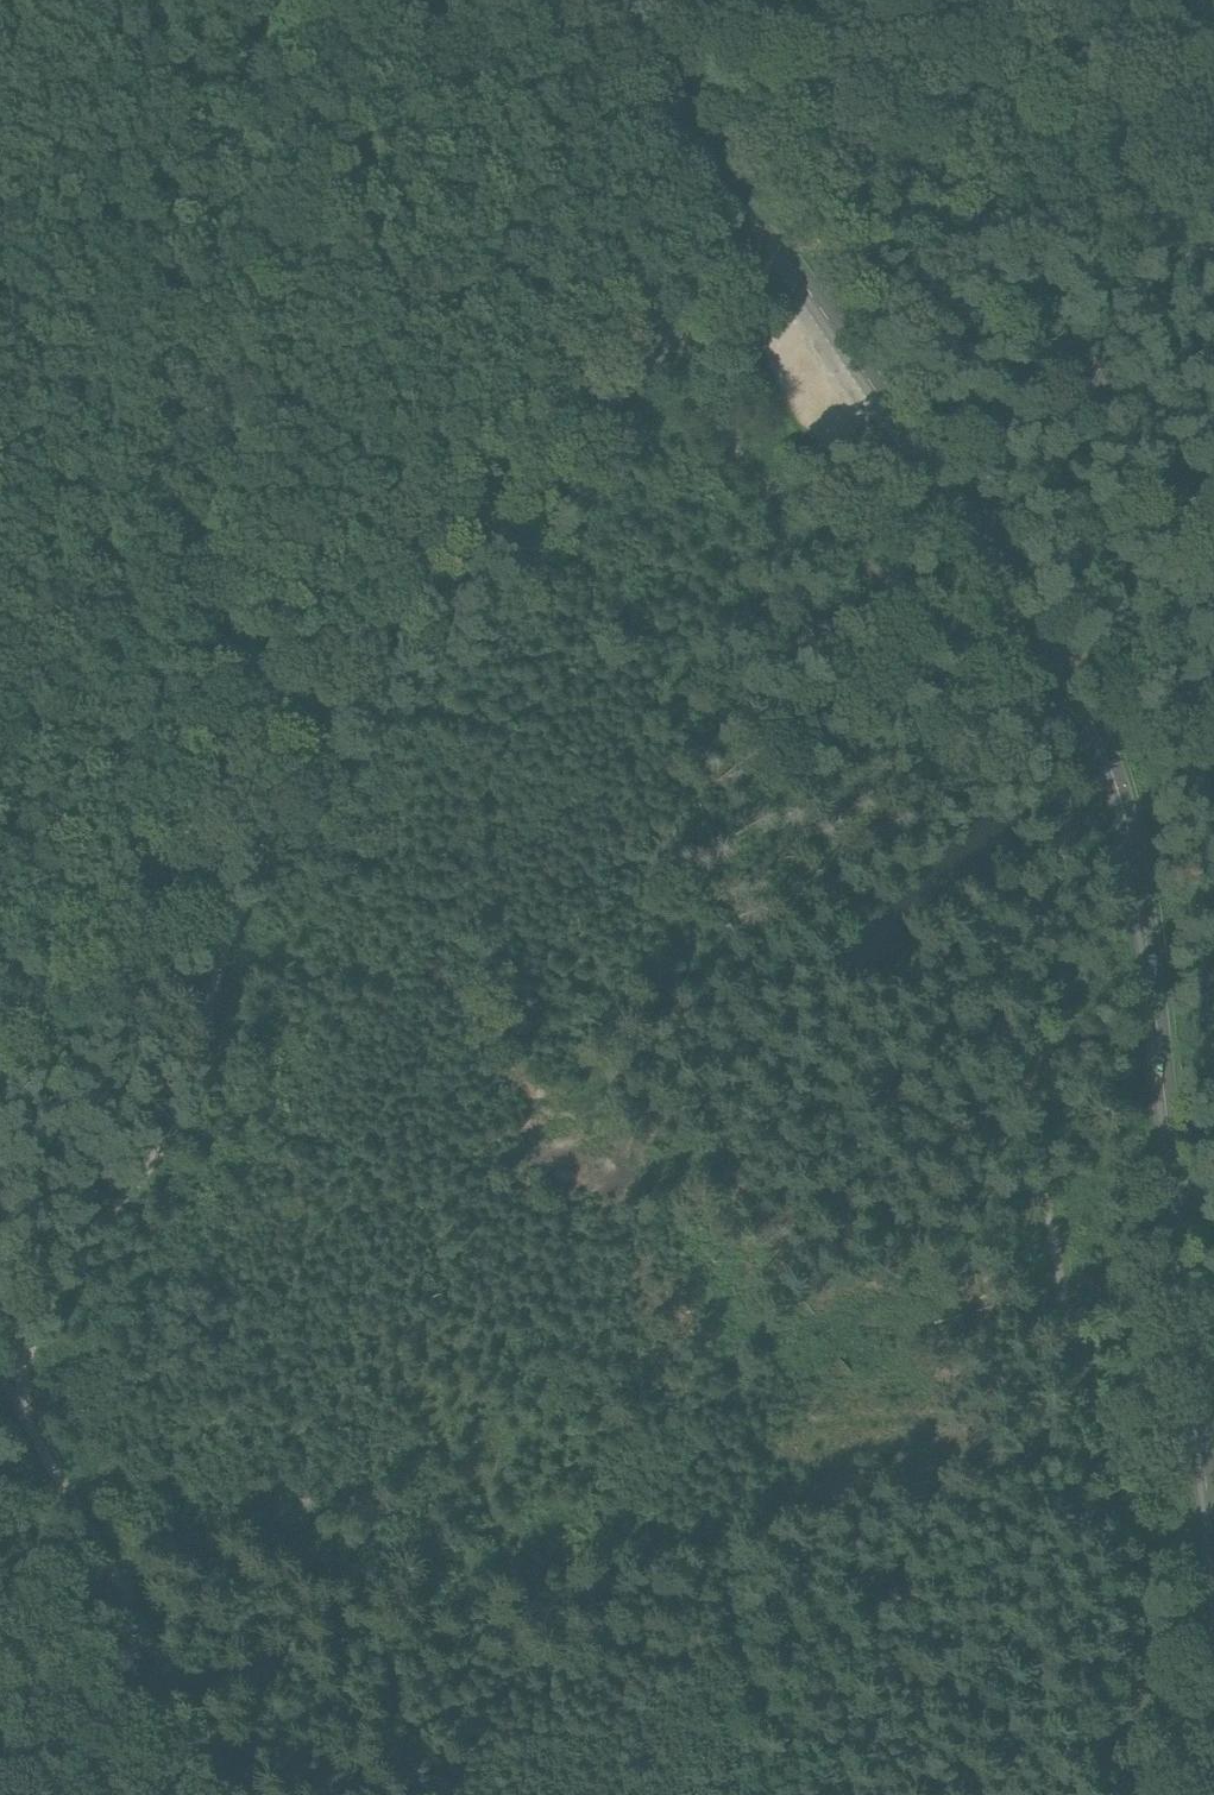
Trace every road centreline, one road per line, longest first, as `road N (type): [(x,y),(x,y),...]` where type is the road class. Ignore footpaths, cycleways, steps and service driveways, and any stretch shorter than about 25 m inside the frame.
road 1 (track): [(400,0),(506,178),(529,284),(652,364),(764,490),(864,560),(943,643),(960,678),(975,755),(993,772),(1026,767),(1047,775),(1061,798),(1069,825),(1046,919),(1062,971),(1062,1011),(1026,1073),(1024,1106),(1068,1314),(1140,1530),(1146,1794)]
road 2 (unclassified): [(1213,1512),(1150,935),(1113,789),(1032,613),(618,0)]
road 3 (track): [(264,756),(261,714),(211,557),(203,491),(224,320),(219,184),(242,90),(291,0)]
road 4 (track): [(264,756),(624,386),(791,255)]
road 5 (track): [(13,1402),(44,1313),(187,1109),(218,966),(268,824),(273,791),(264,756)]
road 6 (track): [(232,1794),(0,1383)]
road 7 (track): [(1213,239),(1119,291),(1091,294),(863,244),(819,244),(791,255)]
road 8 (track): [(0,1039),(264,756)]
road 9 (track): [(0,1610),(66,1492)]

